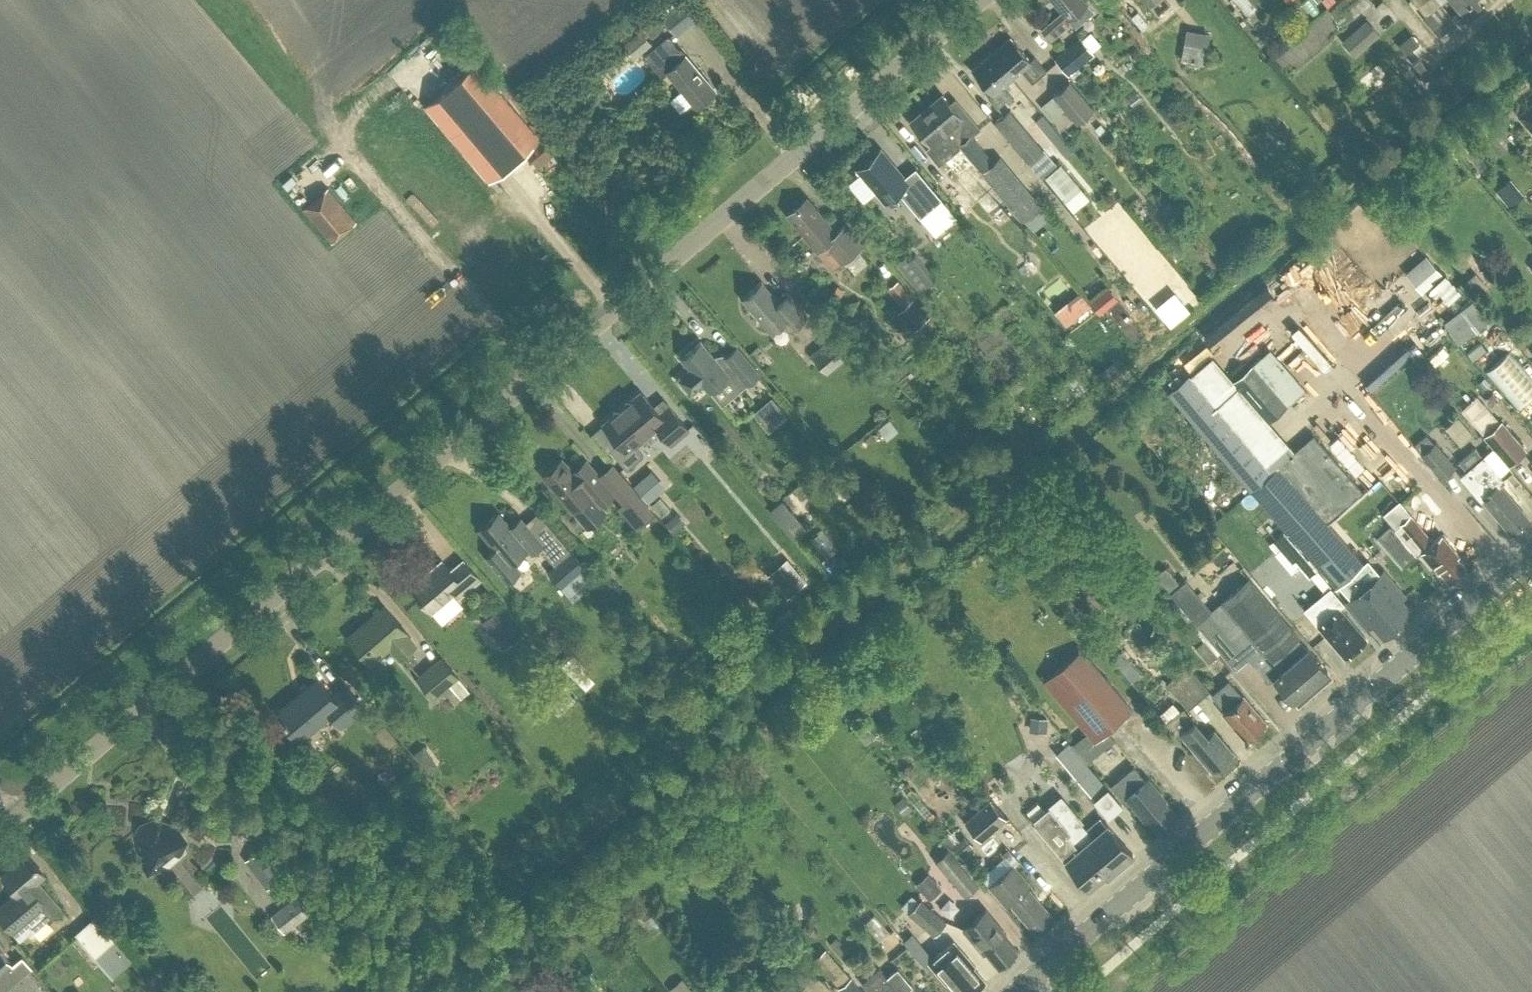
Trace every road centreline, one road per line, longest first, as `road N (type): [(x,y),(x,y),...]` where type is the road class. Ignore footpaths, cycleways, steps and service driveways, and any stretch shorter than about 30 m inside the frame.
road 1 (unclassified): [(0,828),(975,0)]
road 2 (tertiary): [(1013,991),(1531,550)]

